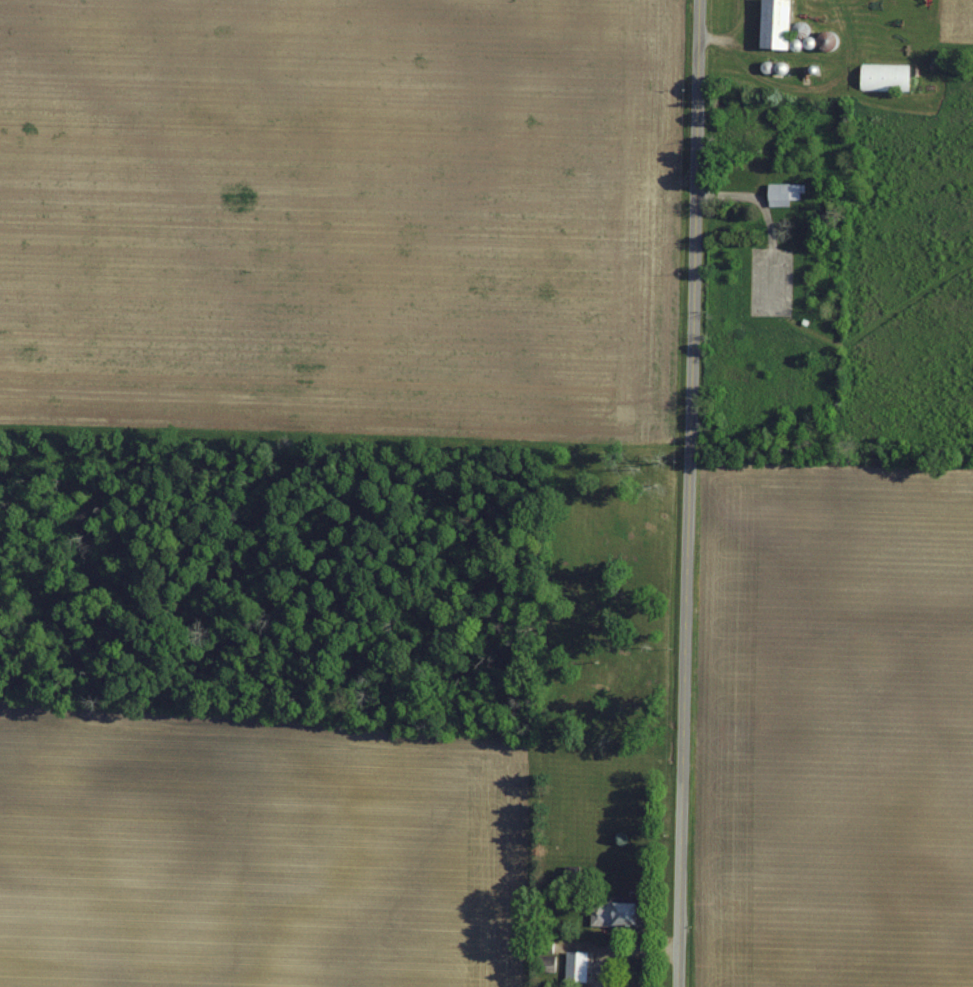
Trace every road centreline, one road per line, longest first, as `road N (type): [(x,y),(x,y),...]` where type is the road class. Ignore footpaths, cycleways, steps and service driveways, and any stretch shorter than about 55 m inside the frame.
road 1 (residential): [(676,986),(697,0)]

